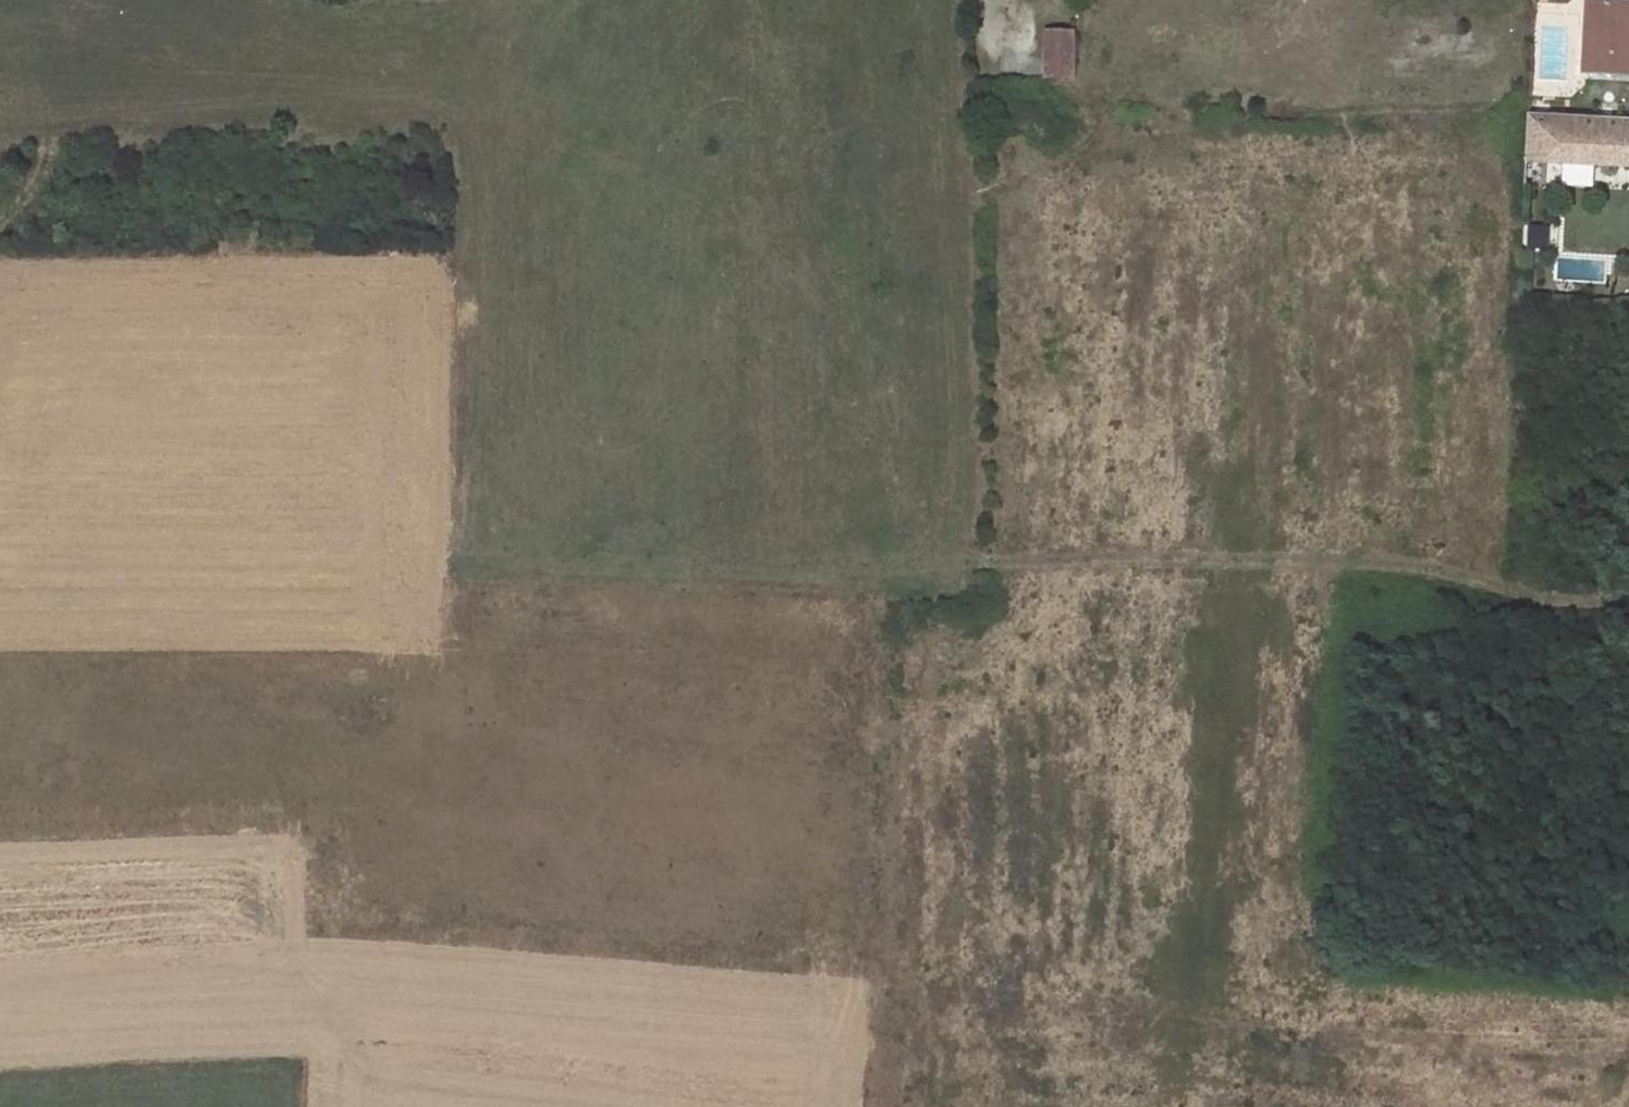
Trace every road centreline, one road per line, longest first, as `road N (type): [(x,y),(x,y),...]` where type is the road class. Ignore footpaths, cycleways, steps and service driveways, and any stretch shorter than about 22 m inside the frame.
road 1 (residential): [(961,290),(579,290),(436,191),(0,200)]

